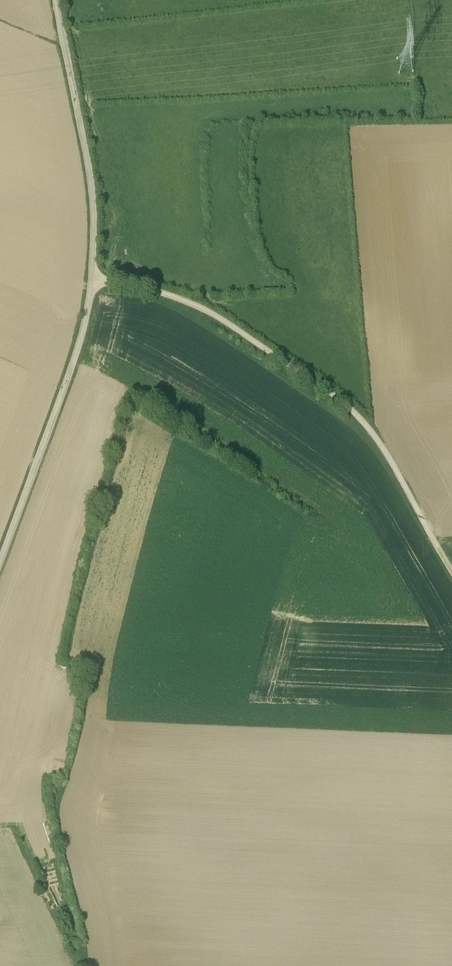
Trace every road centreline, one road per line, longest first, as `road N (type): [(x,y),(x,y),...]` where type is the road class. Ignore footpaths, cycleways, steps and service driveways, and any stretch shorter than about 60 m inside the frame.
road 1 (unclassified): [(0,562),(73,364),(92,280),(91,179),(55,0)]
road 2 (track): [(92,280),(195,304),(340,401),(380,443),(451,573)]

